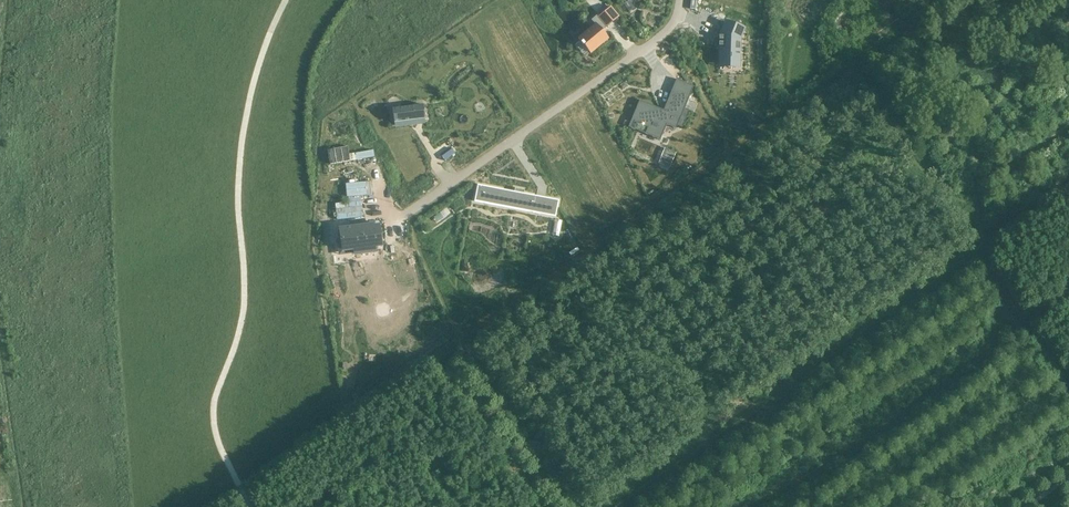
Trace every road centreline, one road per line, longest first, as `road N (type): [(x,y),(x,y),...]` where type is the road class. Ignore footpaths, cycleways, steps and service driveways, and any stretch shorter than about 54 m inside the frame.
road 1 (residential): [(680,0),(663,36),(402,219)]

